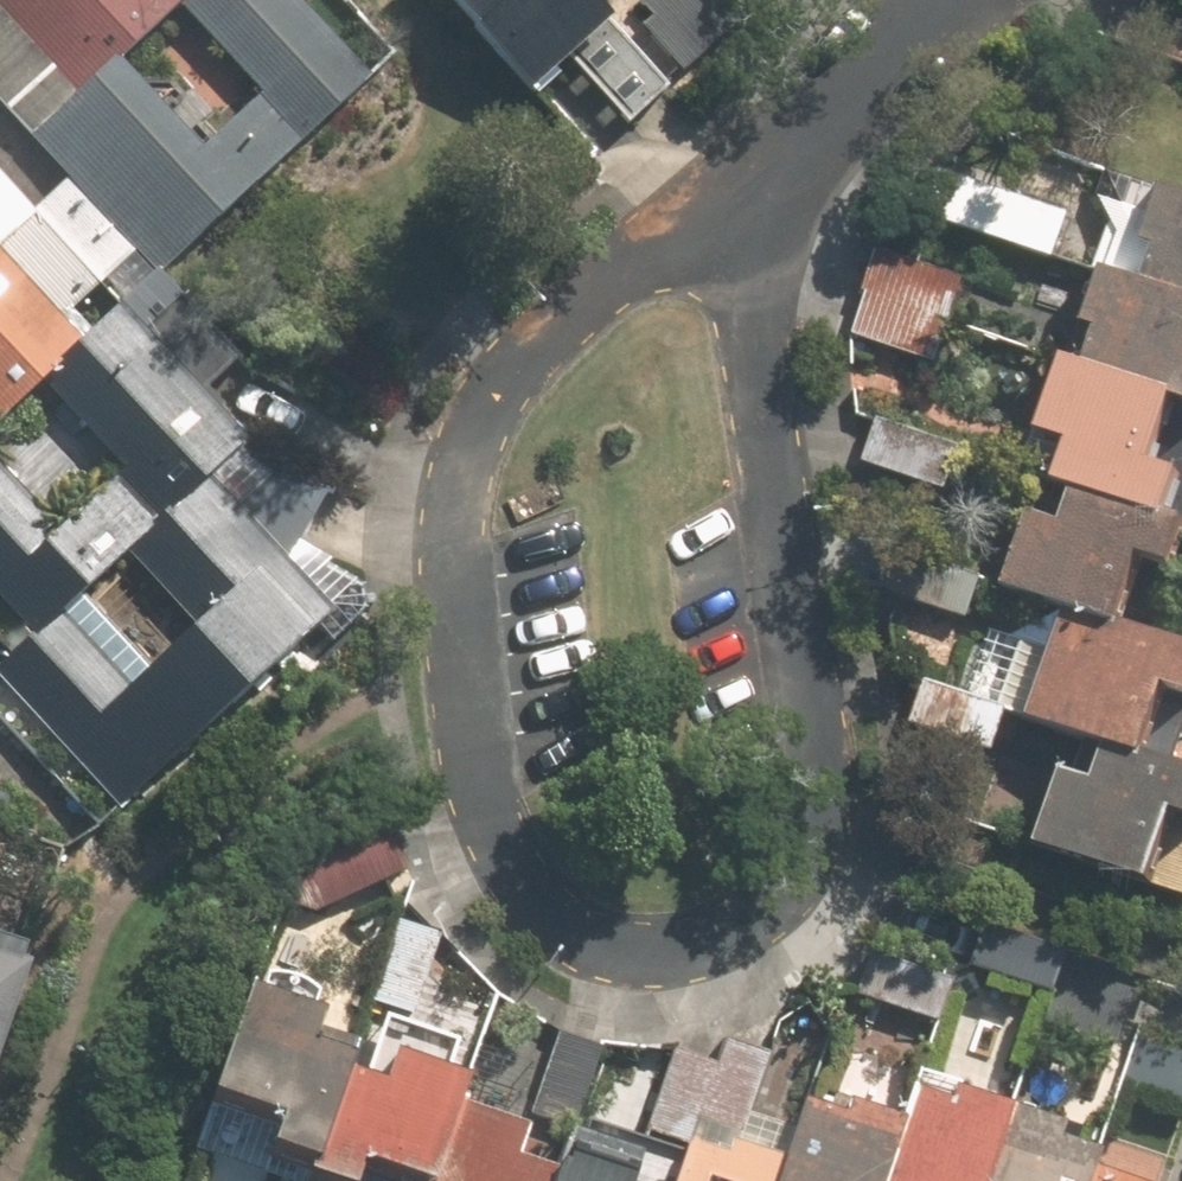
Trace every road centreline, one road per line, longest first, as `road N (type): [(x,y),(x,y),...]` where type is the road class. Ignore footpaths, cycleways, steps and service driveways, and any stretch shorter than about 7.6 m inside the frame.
road 1 (residential): [(748,179),(752,387),(808,773),(793,872),(766,907),(705,938),(601,936),(554,917),(507,867),(478,806),(456,509),(479,428),(522,359),(595,286)]
road 2 (residential): [(748,179),(950,0)]
road 3 (residential): [(595,286),(748,179)]

